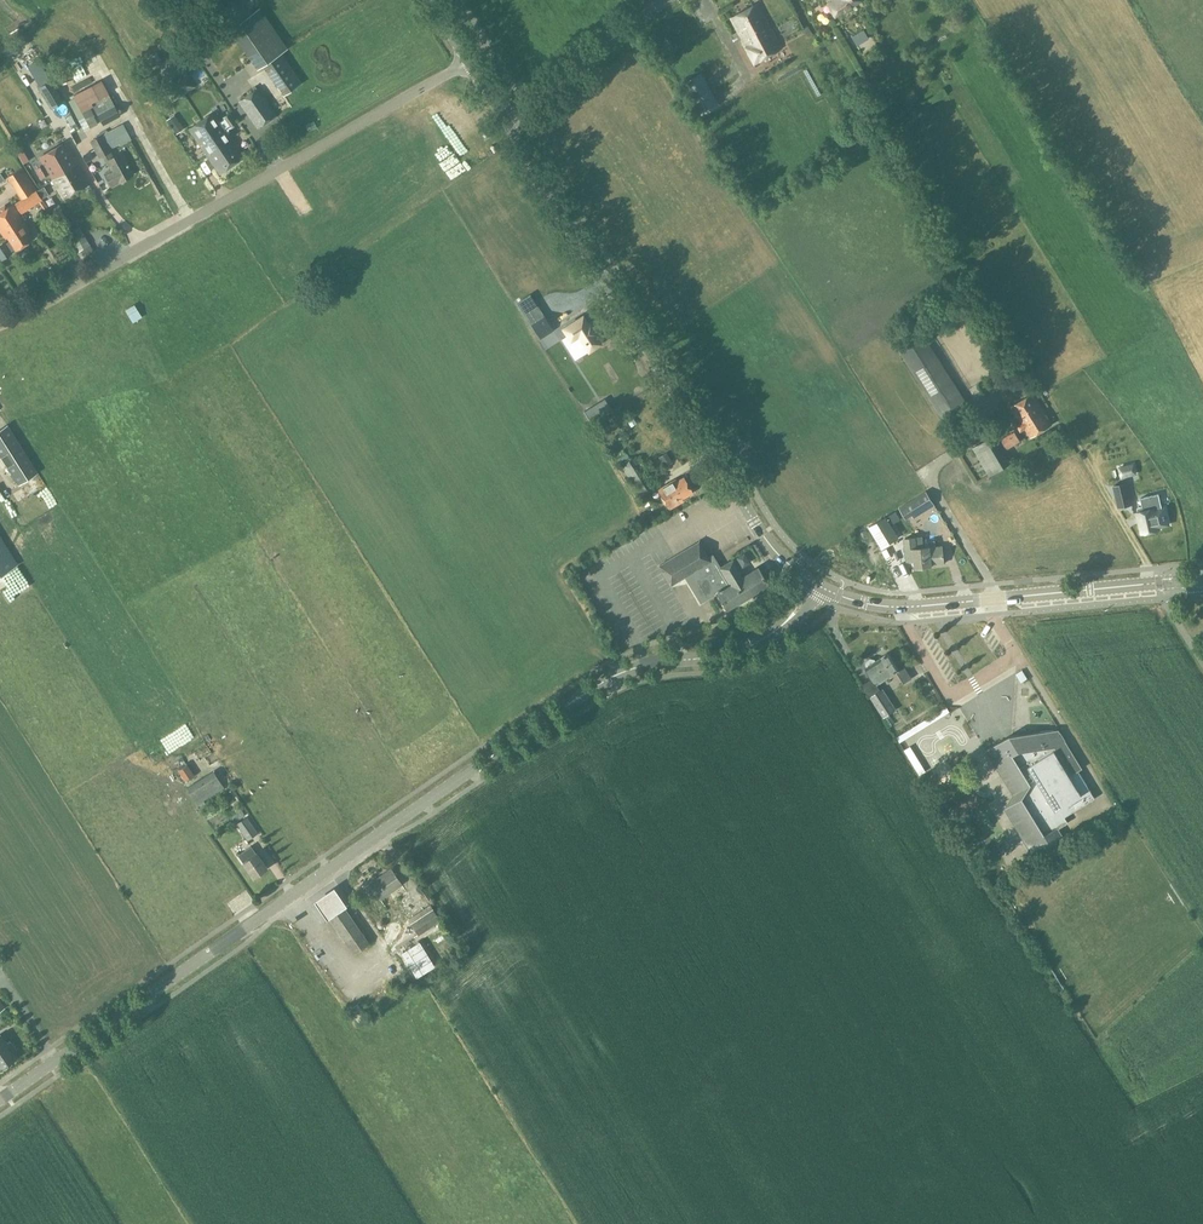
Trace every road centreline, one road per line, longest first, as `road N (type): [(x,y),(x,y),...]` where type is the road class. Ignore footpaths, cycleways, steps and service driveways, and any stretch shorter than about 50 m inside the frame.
road 1 (tertiary): [(0,1100),(552,714),(626,671),(746,648),(789,619),(815,584)]
road 2 (unclassified): [(503,119),(761,532),(815,584)]
road 3 (unclassified): [(0,325),(467,62)]
road 4 (tertiary): [(815,584),(860,602),(904,607),(1202,579)]
road 5 (unclassified): [(503,119),(667,0)]

